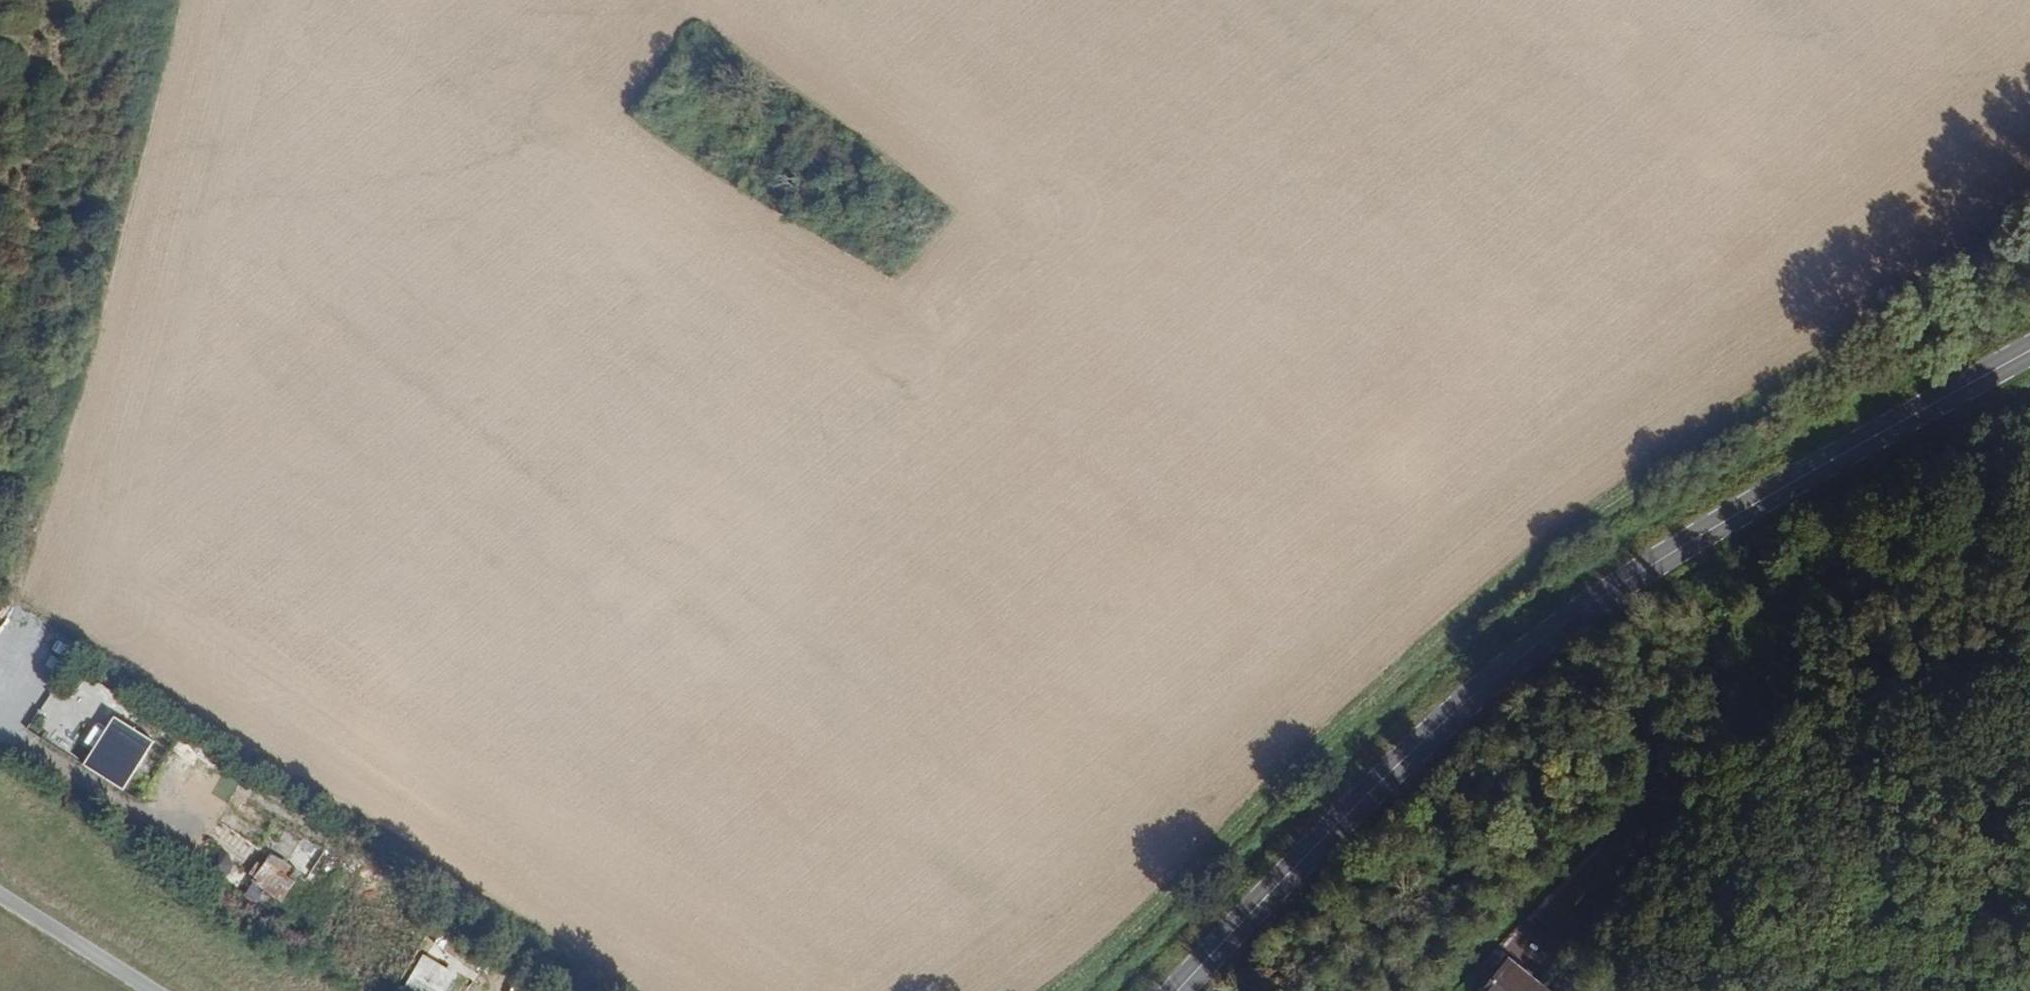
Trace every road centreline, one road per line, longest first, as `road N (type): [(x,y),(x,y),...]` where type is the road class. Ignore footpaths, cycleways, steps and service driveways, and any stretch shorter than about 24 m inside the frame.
road 1 (primary): [(1228,937),(1412,750),(1579,615),(1713,527),(2029,352)]
road 2 (track): [(168,811),(0,724)]
road 3 (unclassified): [(0,895),(152,990)]

